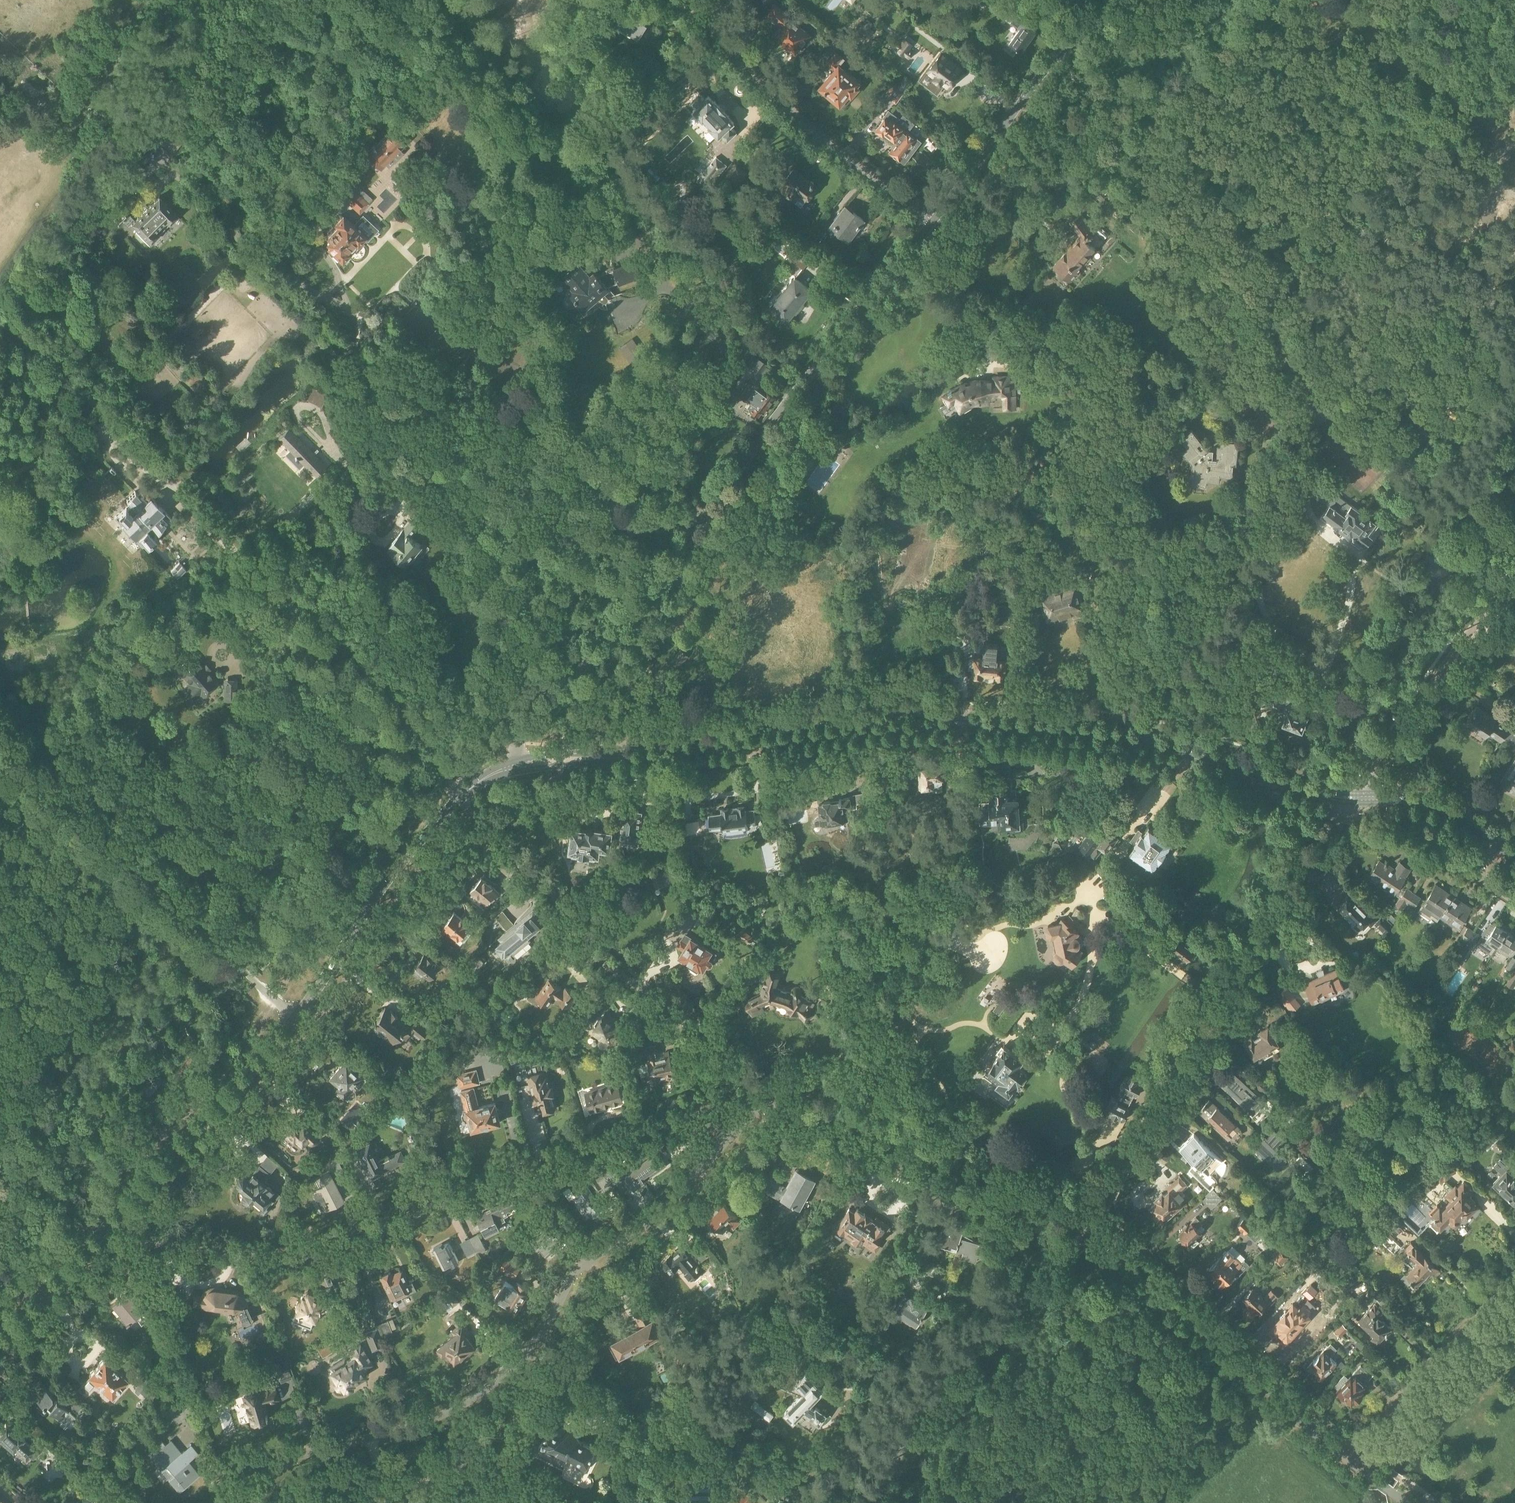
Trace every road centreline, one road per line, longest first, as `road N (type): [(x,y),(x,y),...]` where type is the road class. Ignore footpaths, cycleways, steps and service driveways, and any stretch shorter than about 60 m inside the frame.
road 1 (tertiary): [(1358,796),(1316,795),(1155,742),(1045,727),(854,729),(601,758)]
road 2 (tertiary): [(933,222),(793,394),(641,601),(528,726),(516,765)]
road 3 (residential): [(759,1104),(702,1112),(553,1156),(315,1258),(119,1238)]
road 4 (residential): [(248,1502),(296,1458),(441,1416),(490,1386),(533,1344),(582,1265),(693,1180),(759,1104)]
road 5 (tertiary): [(460,797),(384,885),(294,1018),(104,1229)]
road 6 (residential): [(1358,796),(1212,996),(1091,1217)]
road 7 (residential): [(460,797),(551,893),(599,960),(704,1029),(759,1104)]
road 8 (residential): [(1357,1463),(1241,1365),(1091,1217)]
road 9 (residential): [(876,1502),(933,1393),(1076,1242),(1091,1217)]
road 10 (residential): [(1091,1217),(987,1175),(759,1104)]
road 11 (residential): [(460,797),(248,569)]
road 12 (residential): [(933,222),(824,140),(709,23)]
road 13 (tertiary): [(1110,0),(1049,65),(933,222)]
road 14 (residential): [(1358,796),(1514,578)]
road 15 (residential): [(1357,1463),(1514,1297)]
road 16 (tertiary): [(104,1229),(0,1343)]
road 17 (tertiary): [(1497,842),(1428,802),(1358,796)]

